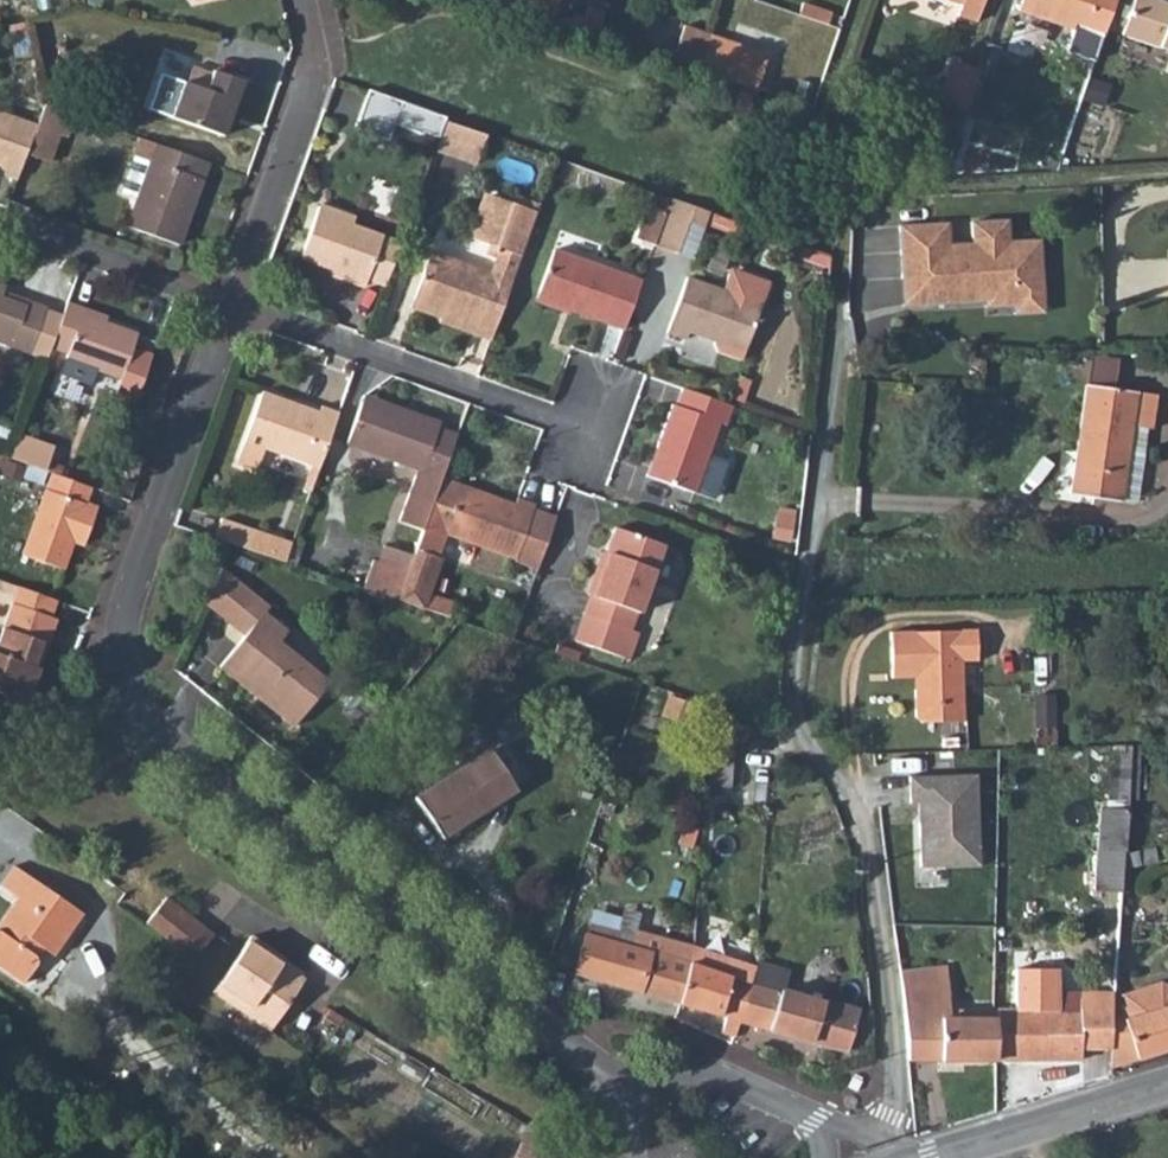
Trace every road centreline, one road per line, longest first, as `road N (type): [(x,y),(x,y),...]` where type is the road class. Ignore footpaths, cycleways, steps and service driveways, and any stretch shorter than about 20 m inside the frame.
road 1 (residential): [(227,302),(125,616),(124,676),(160,738),(639,1096)]
road 2 (residential): [(888,1134),(897,1088),(873,856),(862,818),(812,740),(800,703),(805,567),(843,202)]
road 3 (track): [(0,849),(100,913),(93,976),(110,1020),(266,1157)]
road 4 (residential): [(582,426),(227,302)]
road 5 (residential): [(297,0),(310,60),(227,302)]
road 6 (residential): [(1167,1083),(929,1157)]
road 7 (residential): [(0,227),(227,302)]
road 8 (residential): [(814,1118),(728,1074),(698,1070),(639,1096)]

